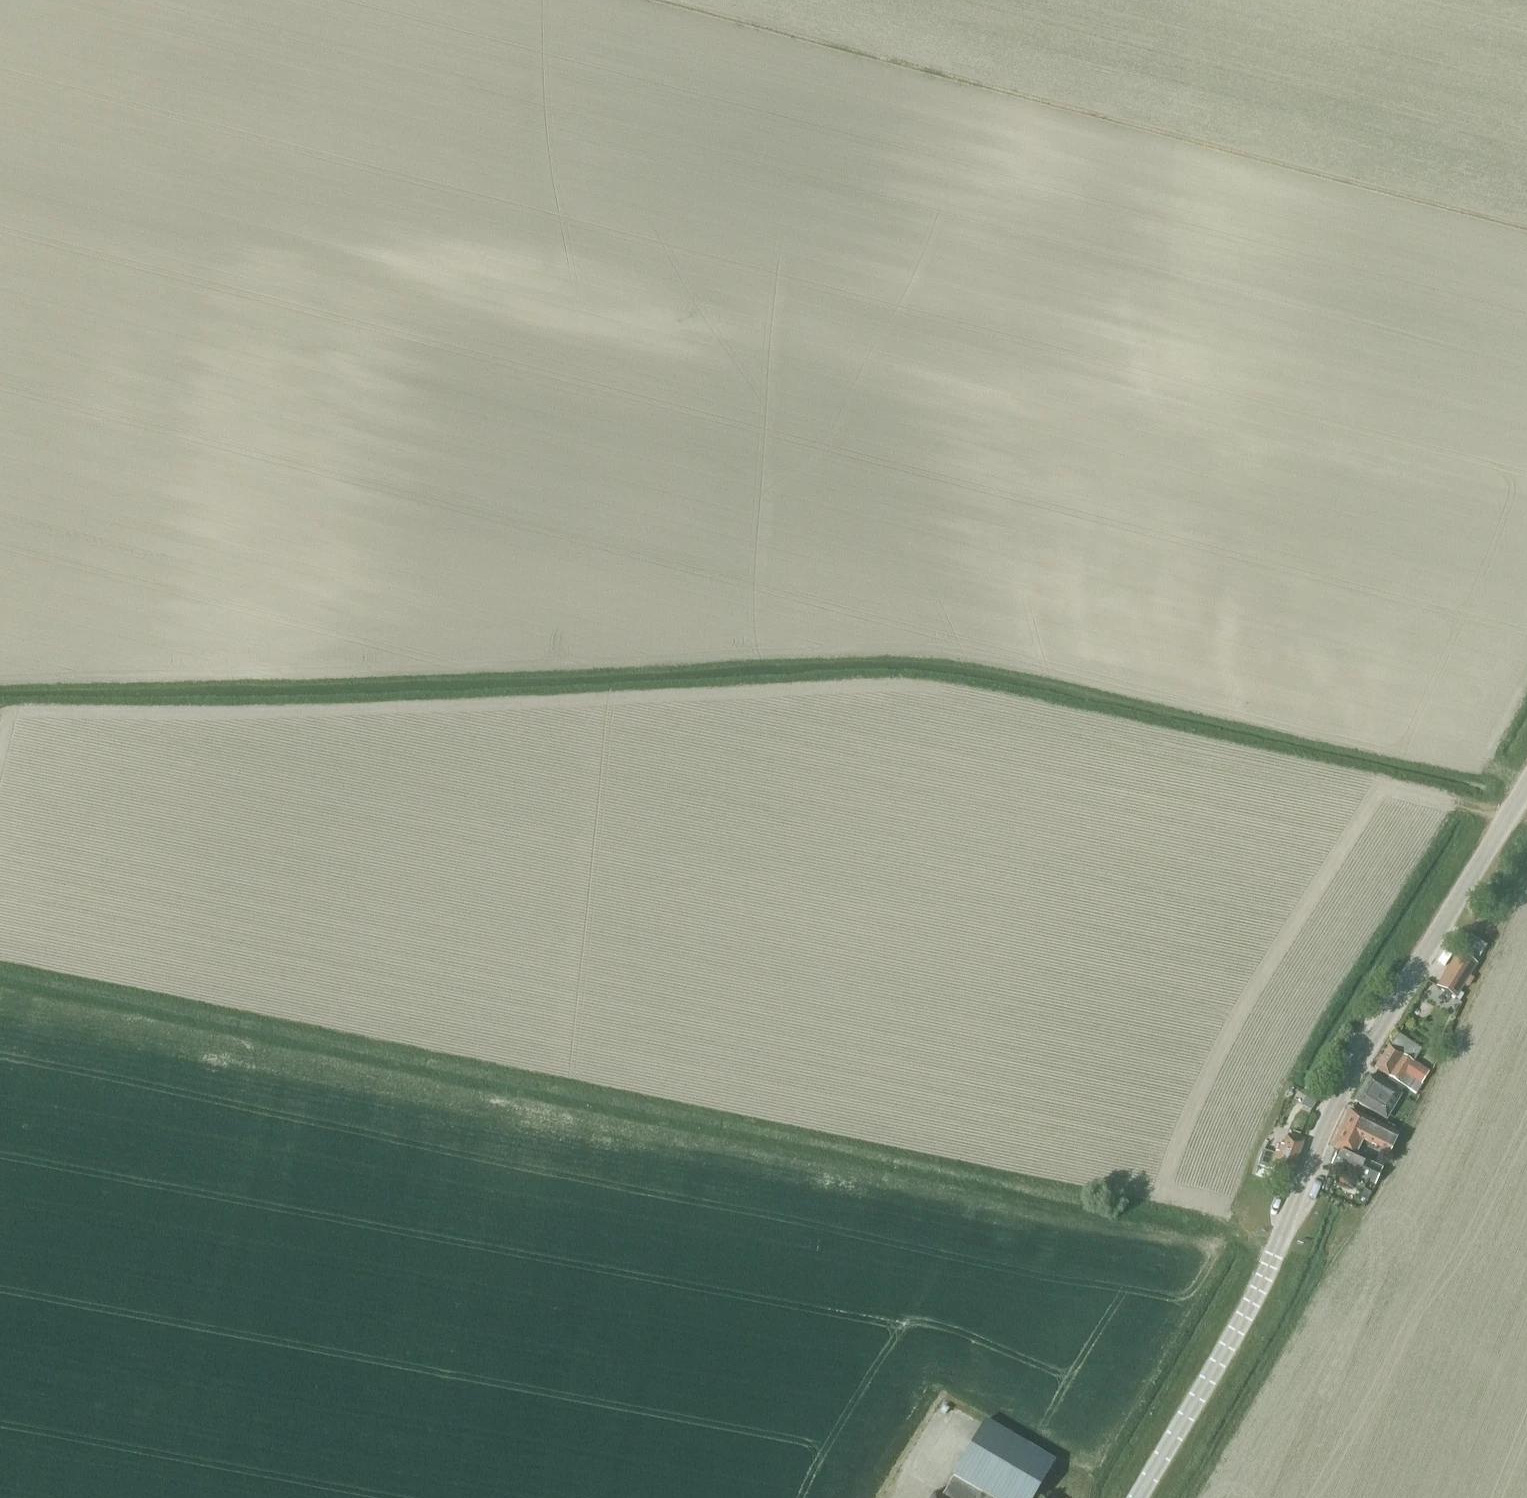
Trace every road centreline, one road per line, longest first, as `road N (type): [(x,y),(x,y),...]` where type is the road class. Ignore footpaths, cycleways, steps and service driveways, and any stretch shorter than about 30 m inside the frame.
road 1 (tertiary): [(1138,1497),(1278,1255),(1319,1134),(1347,1079),(1526,786)]

